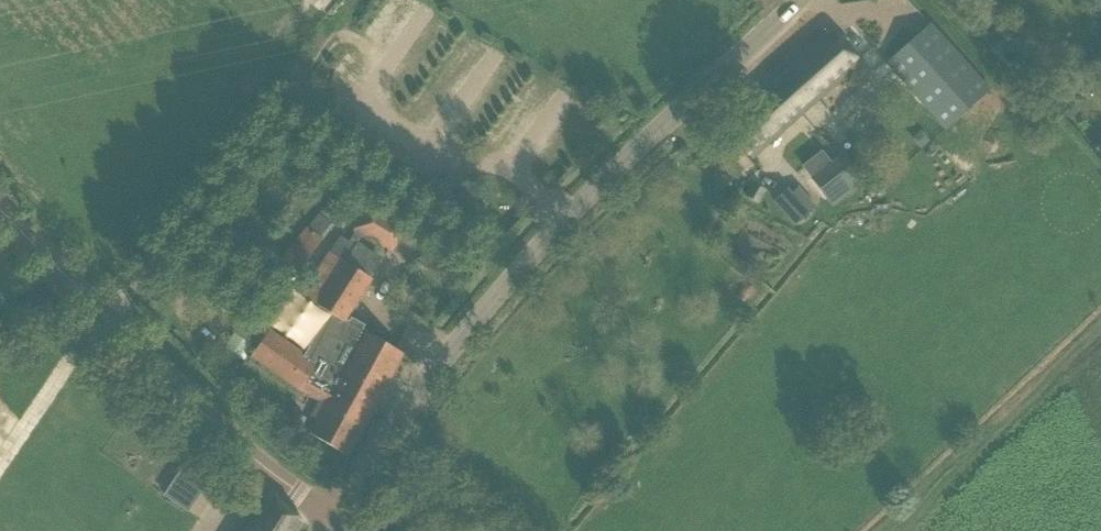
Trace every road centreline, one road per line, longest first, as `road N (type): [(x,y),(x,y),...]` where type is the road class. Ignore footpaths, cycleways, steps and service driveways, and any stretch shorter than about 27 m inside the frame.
road 1 (unclassified): [(336,515),(450,355),(517,278),(802,0)]
road 2 (unclassified): [(336,515),(229,435),(0,206)]

